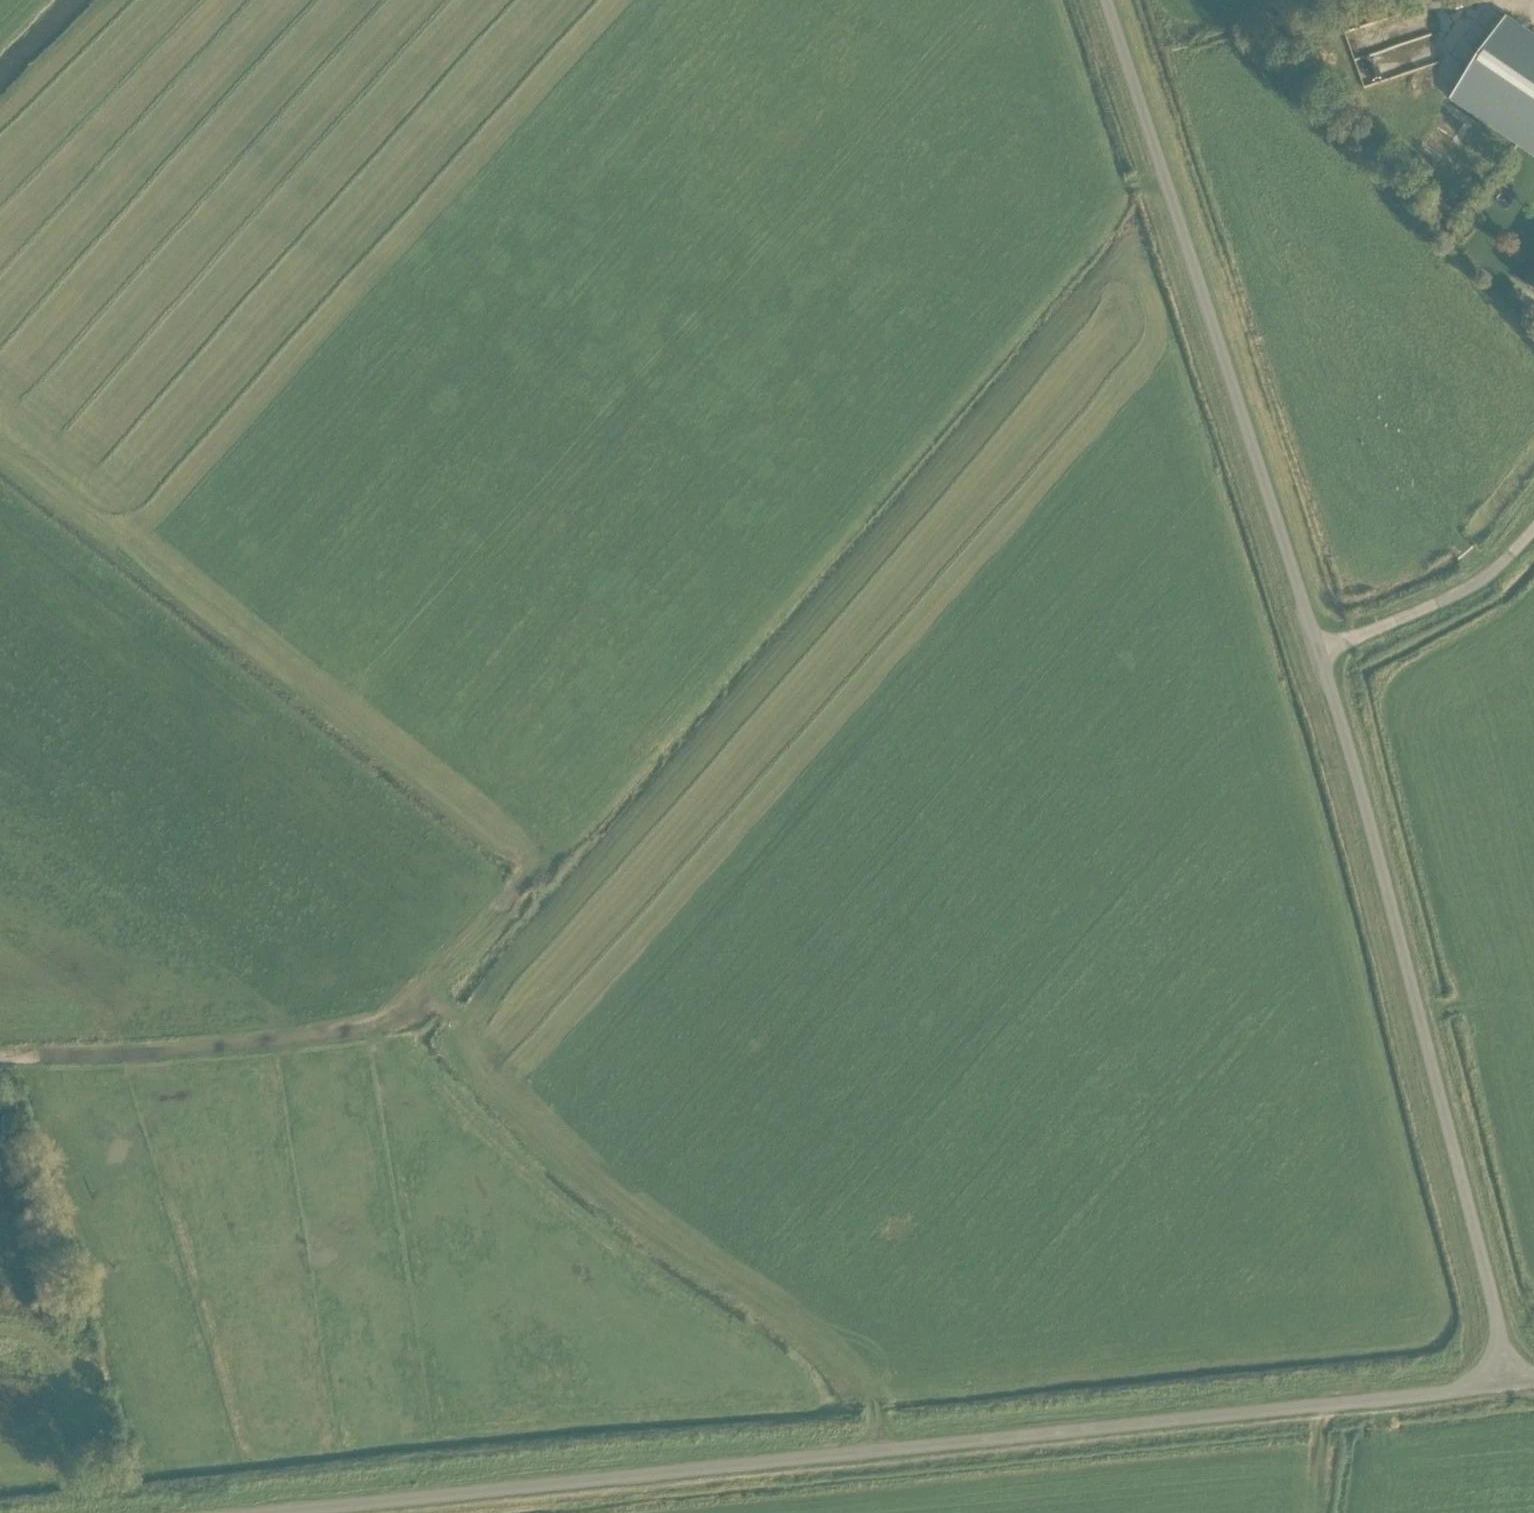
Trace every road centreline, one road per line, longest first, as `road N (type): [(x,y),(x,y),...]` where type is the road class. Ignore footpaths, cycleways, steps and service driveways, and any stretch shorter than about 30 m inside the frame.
road 1 (unclassified): [(1509,1384),(1327,687),(1105,0)]
road 2 (unclassified): [(274,1512),(1509,1384)]

